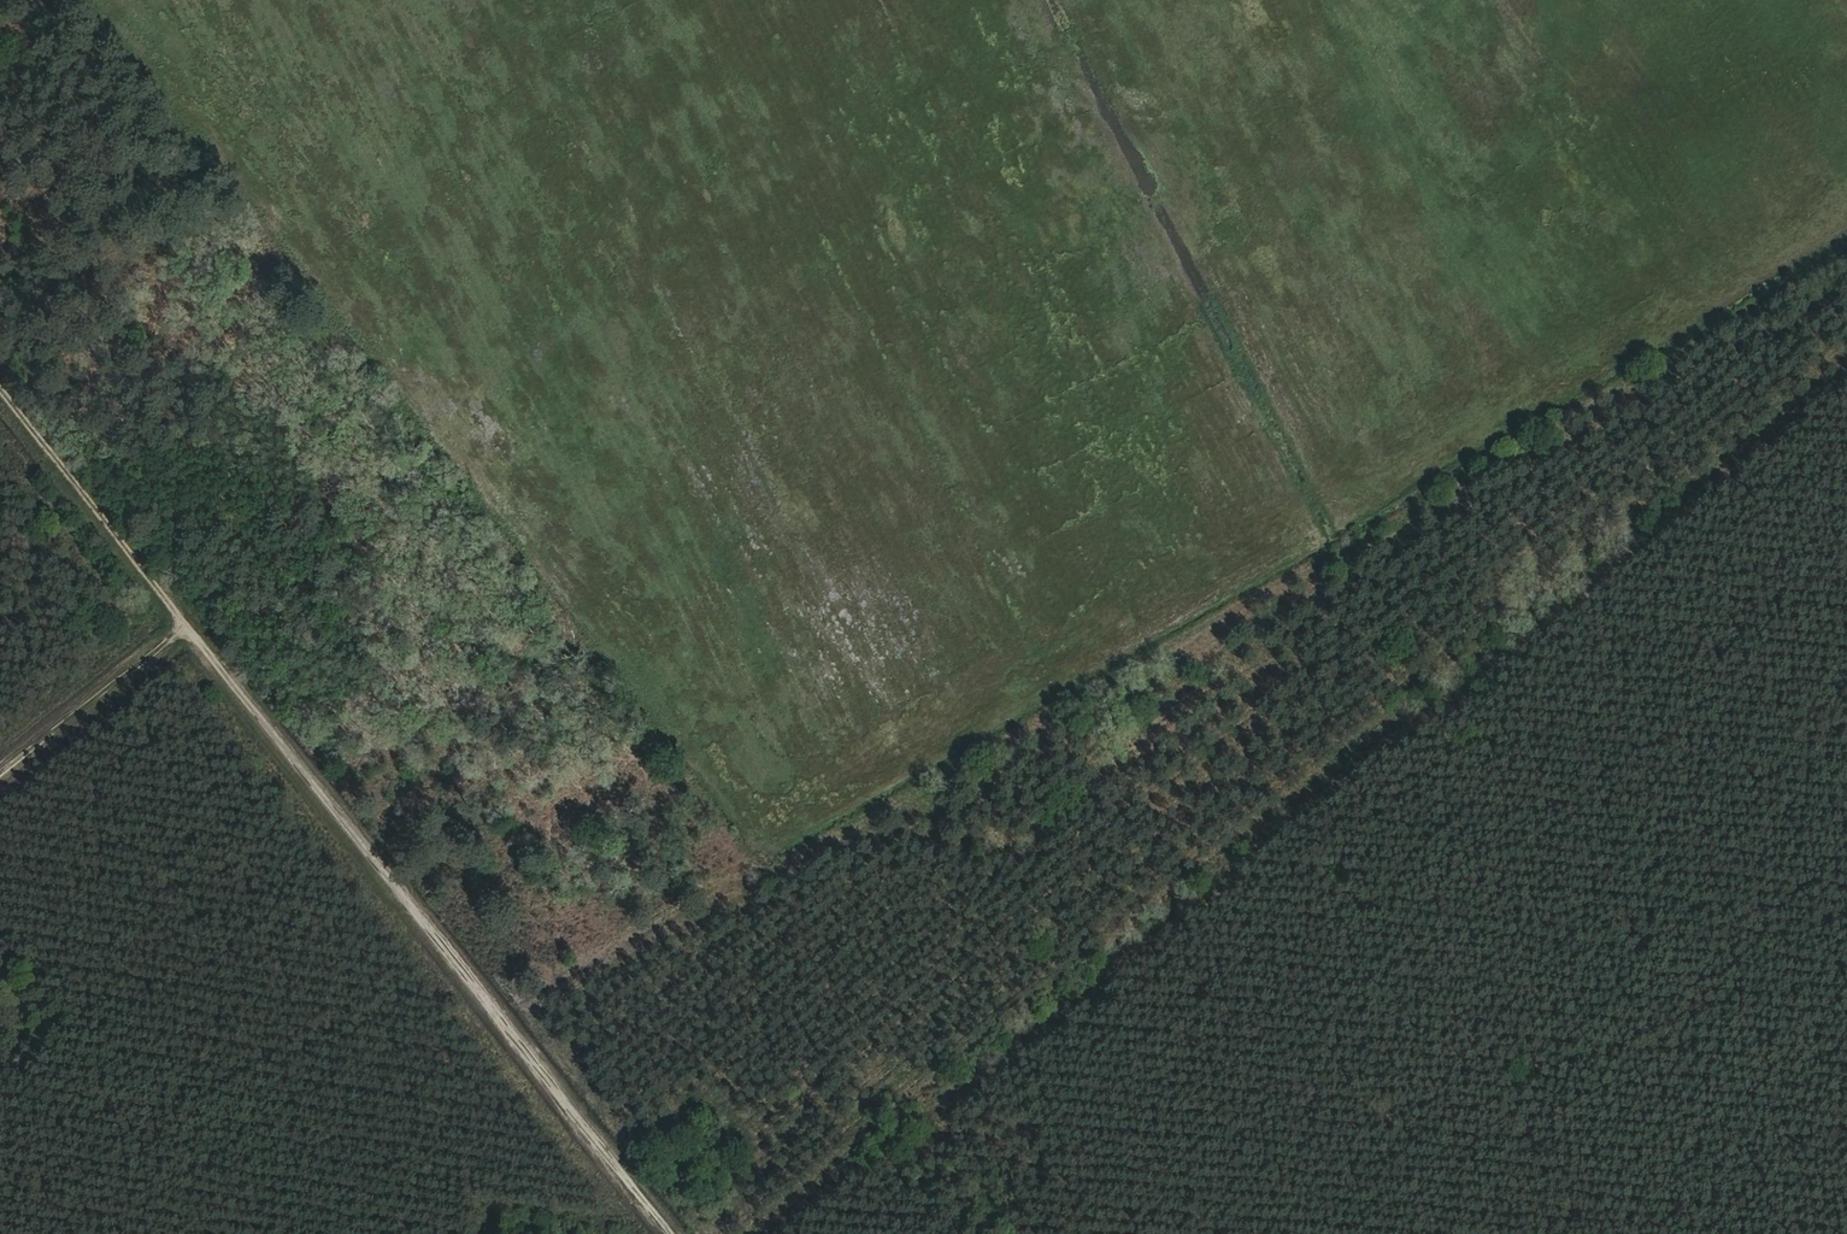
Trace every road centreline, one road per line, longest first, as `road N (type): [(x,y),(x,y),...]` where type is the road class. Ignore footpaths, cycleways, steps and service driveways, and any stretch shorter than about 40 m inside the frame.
road 1 (track): [(667,1233),(0,382)]
road 2 (track): [(191,626),(0,779)]

